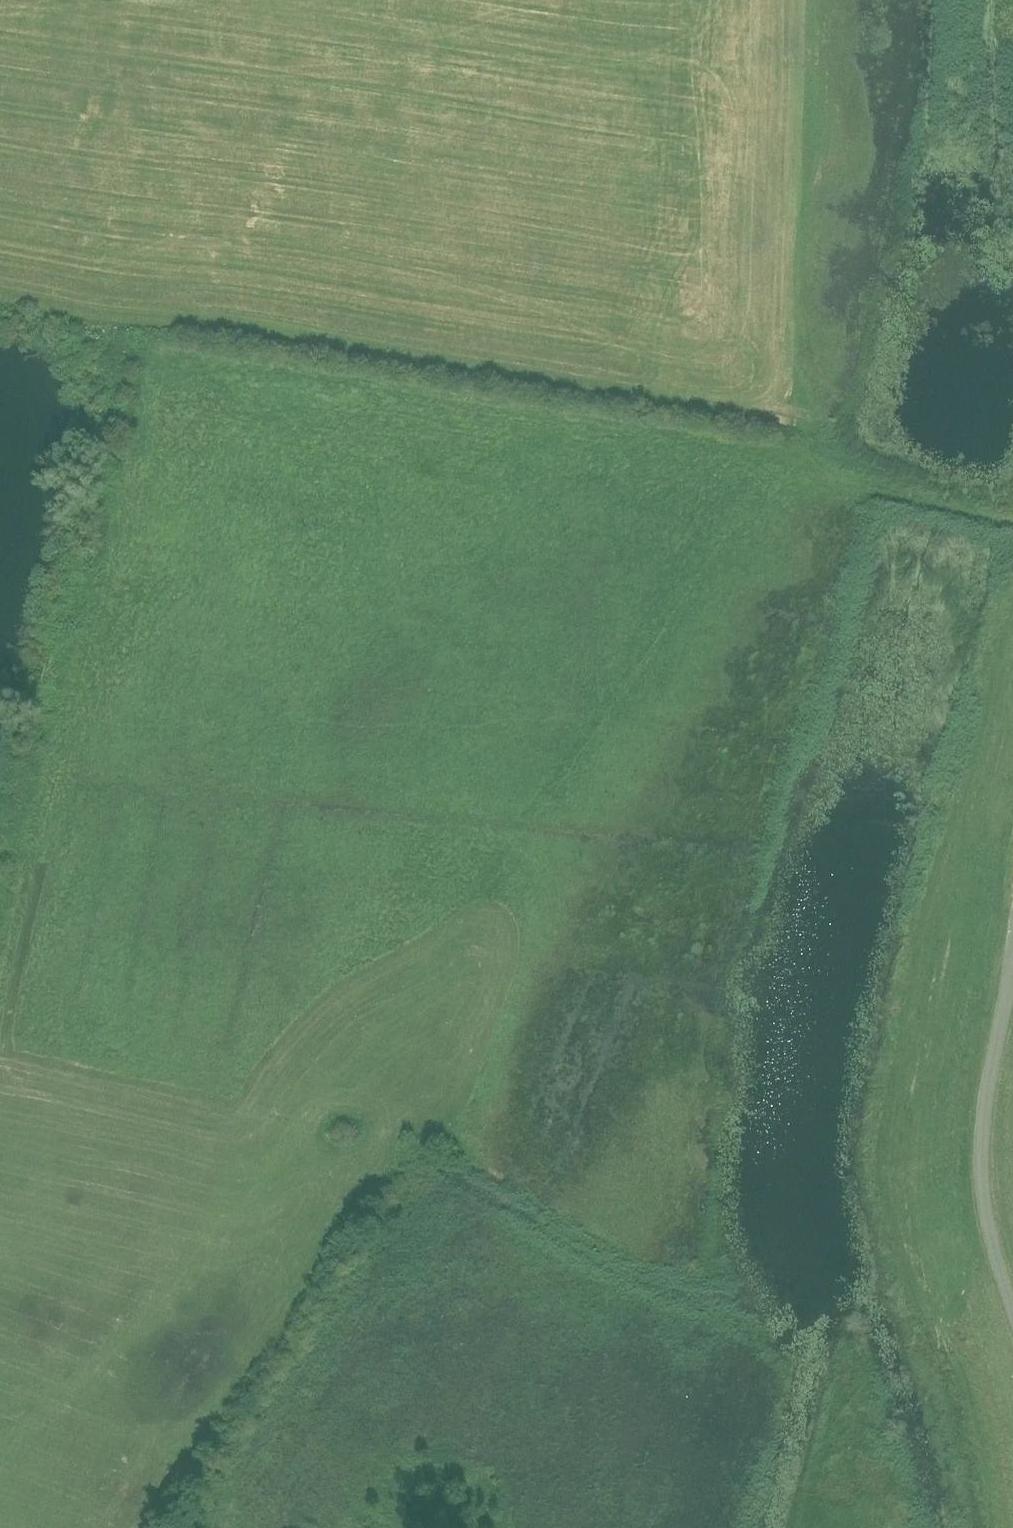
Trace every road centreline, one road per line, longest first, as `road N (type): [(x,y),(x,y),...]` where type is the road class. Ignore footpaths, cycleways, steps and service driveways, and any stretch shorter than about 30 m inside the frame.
road 1 (unclassified): [(1012,1311),(981,1164),(1012,981)]

